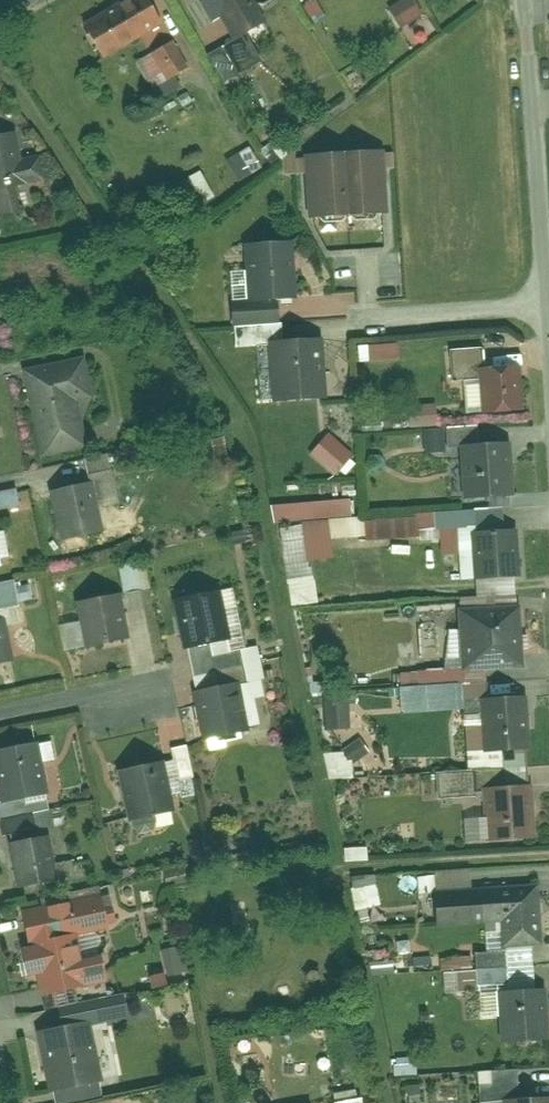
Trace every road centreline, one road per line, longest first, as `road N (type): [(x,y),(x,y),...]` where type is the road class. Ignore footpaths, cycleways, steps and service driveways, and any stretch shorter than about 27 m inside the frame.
road 1 (residential): [(525,0),(548,296)]
road 2 (residential): [(343,316),(548,299)]

